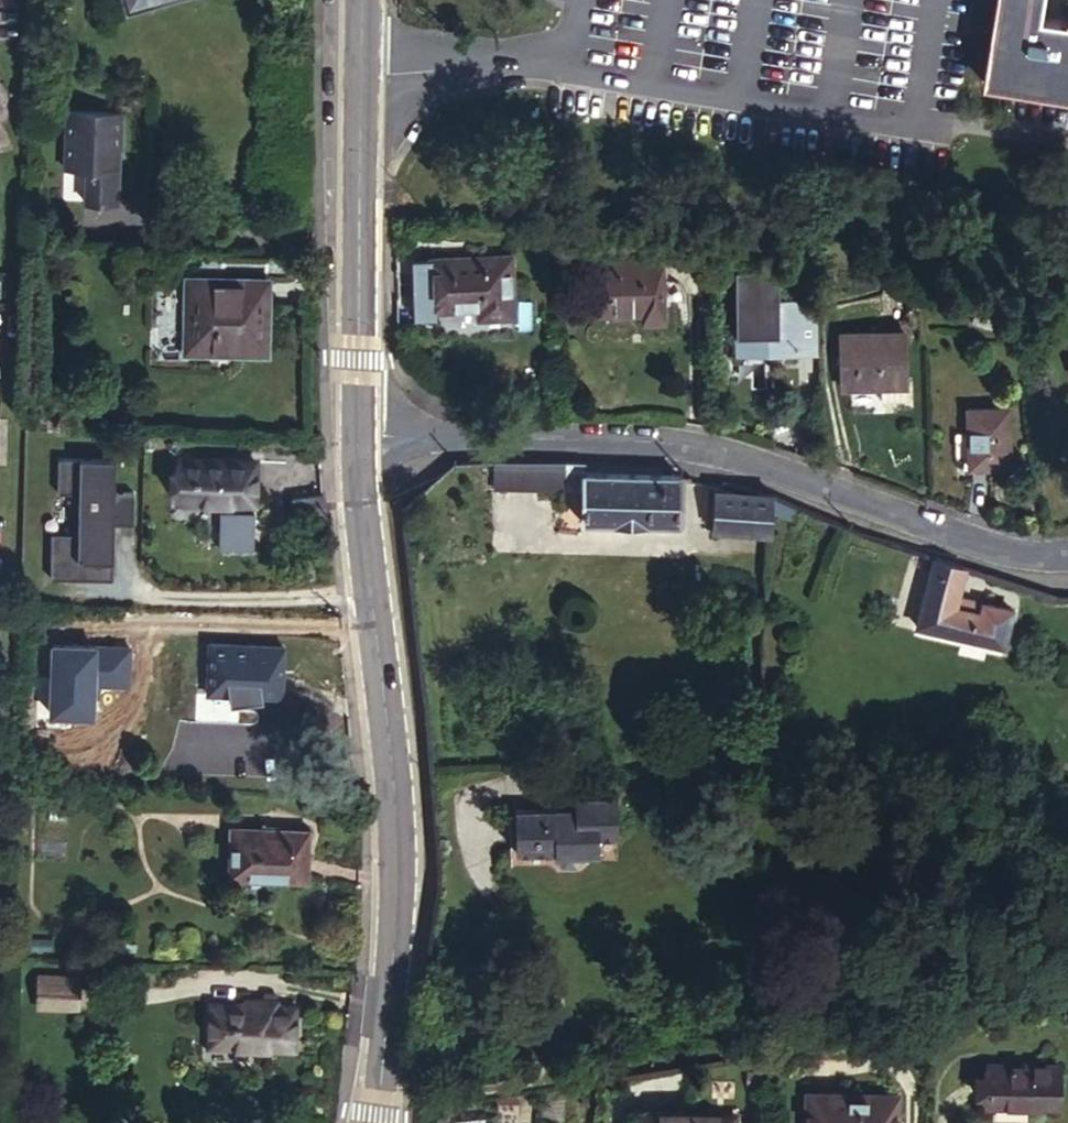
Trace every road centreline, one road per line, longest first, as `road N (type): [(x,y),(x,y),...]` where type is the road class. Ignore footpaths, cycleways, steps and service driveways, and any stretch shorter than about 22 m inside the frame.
road 1 (residential): [(360,432),(686,445),(1008,550),(1067,552)]
road 2 (tertiary): [(360,432),(401,888),(379,1122)]
road 3 (tertiary): [(364,0),(360,432)]

